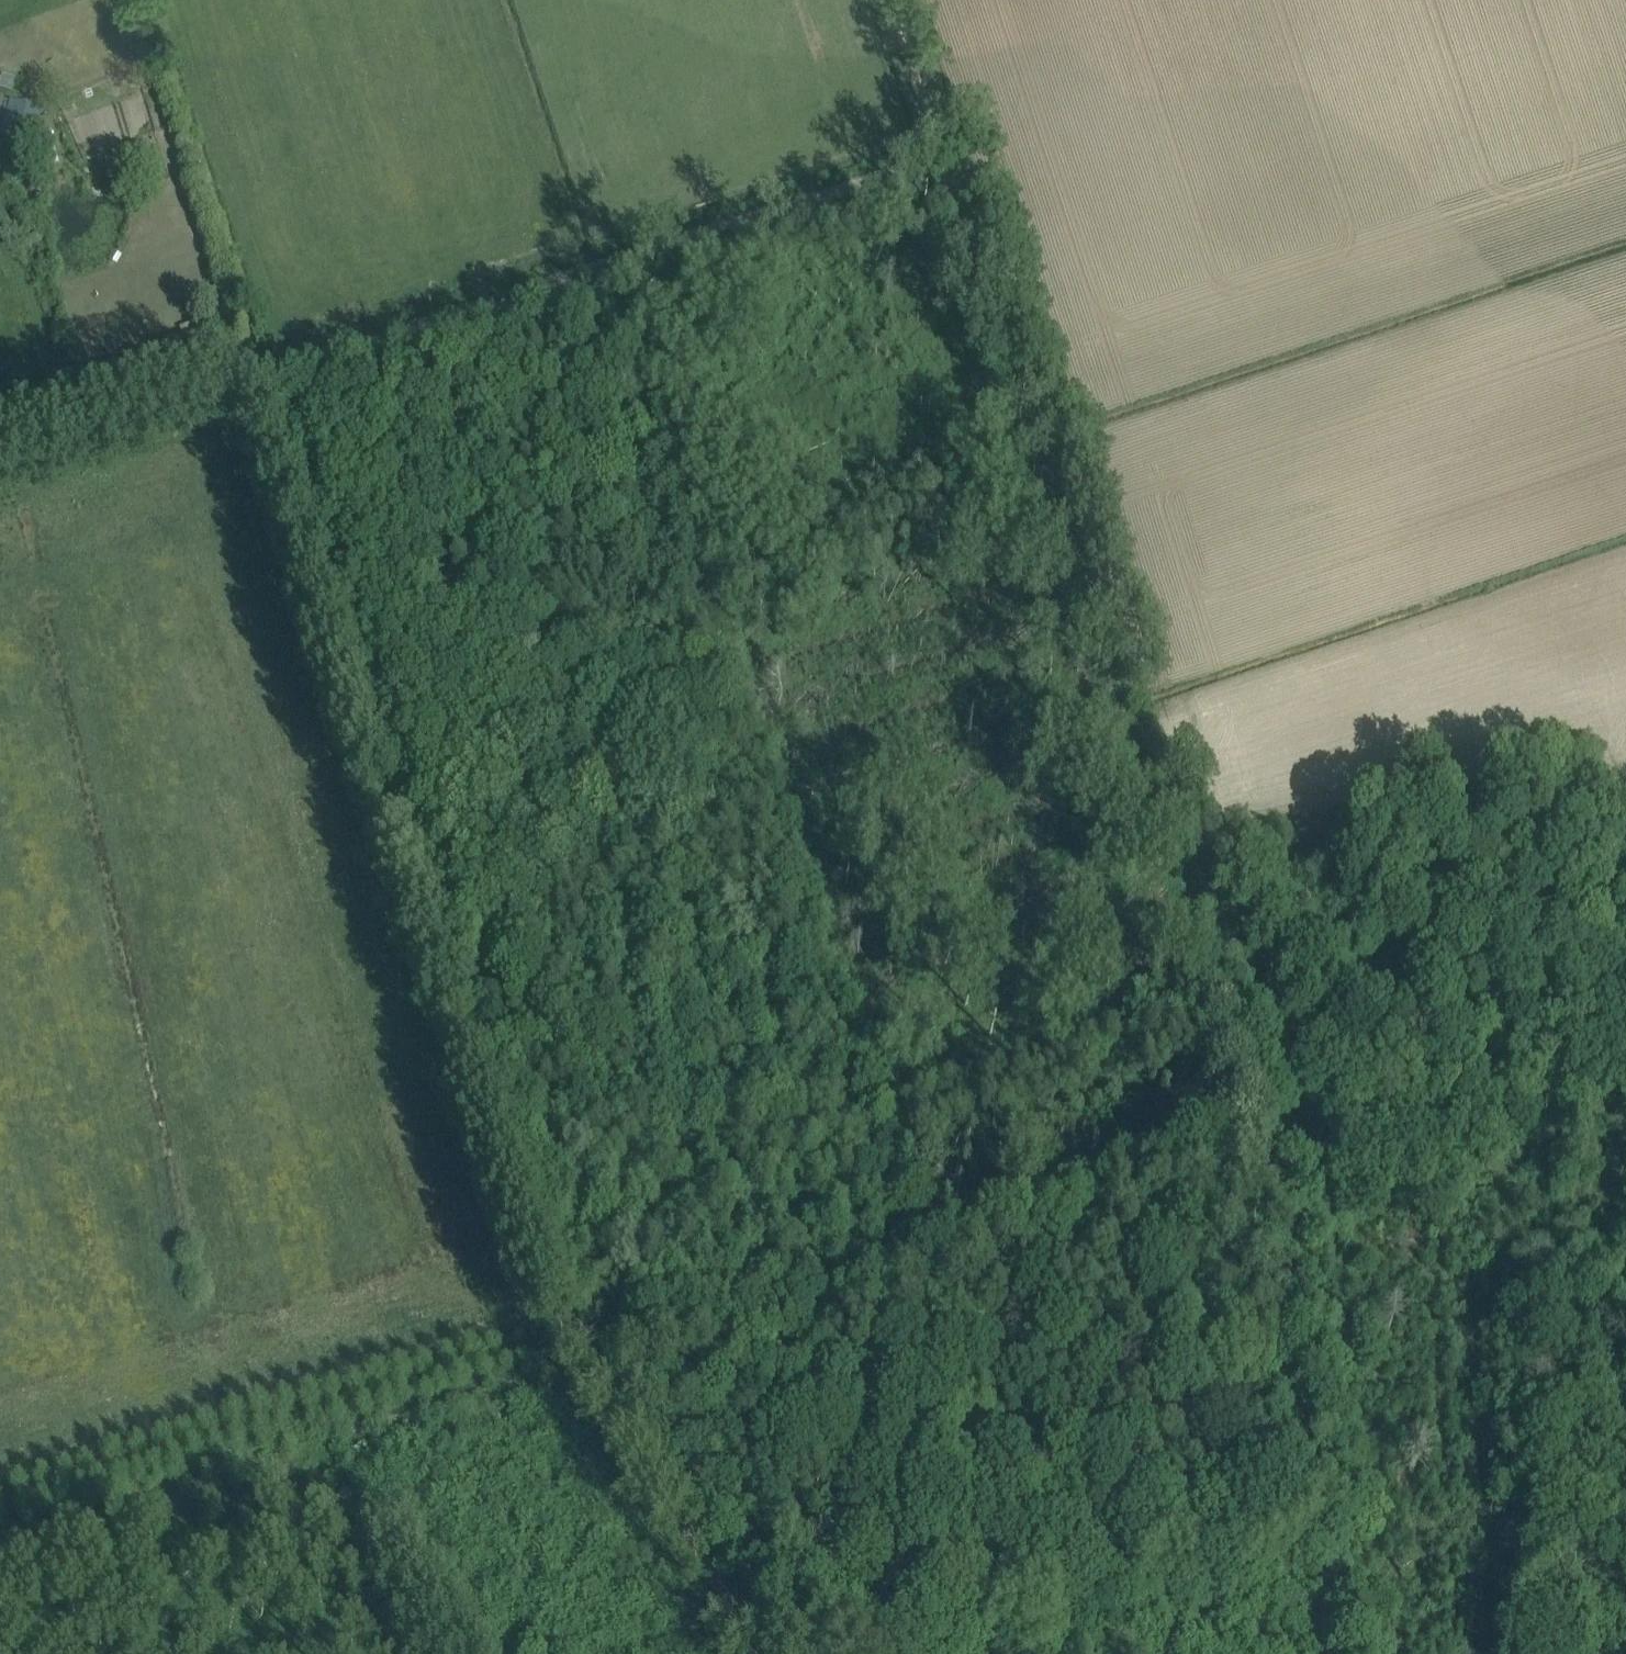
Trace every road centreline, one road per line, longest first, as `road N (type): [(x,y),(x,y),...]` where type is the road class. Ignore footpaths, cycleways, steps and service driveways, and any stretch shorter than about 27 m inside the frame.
road 1 (track): [(250,373),(573,1333),(763,1653)]
road 2 (unclassified): [(0,454),(236,378)]

